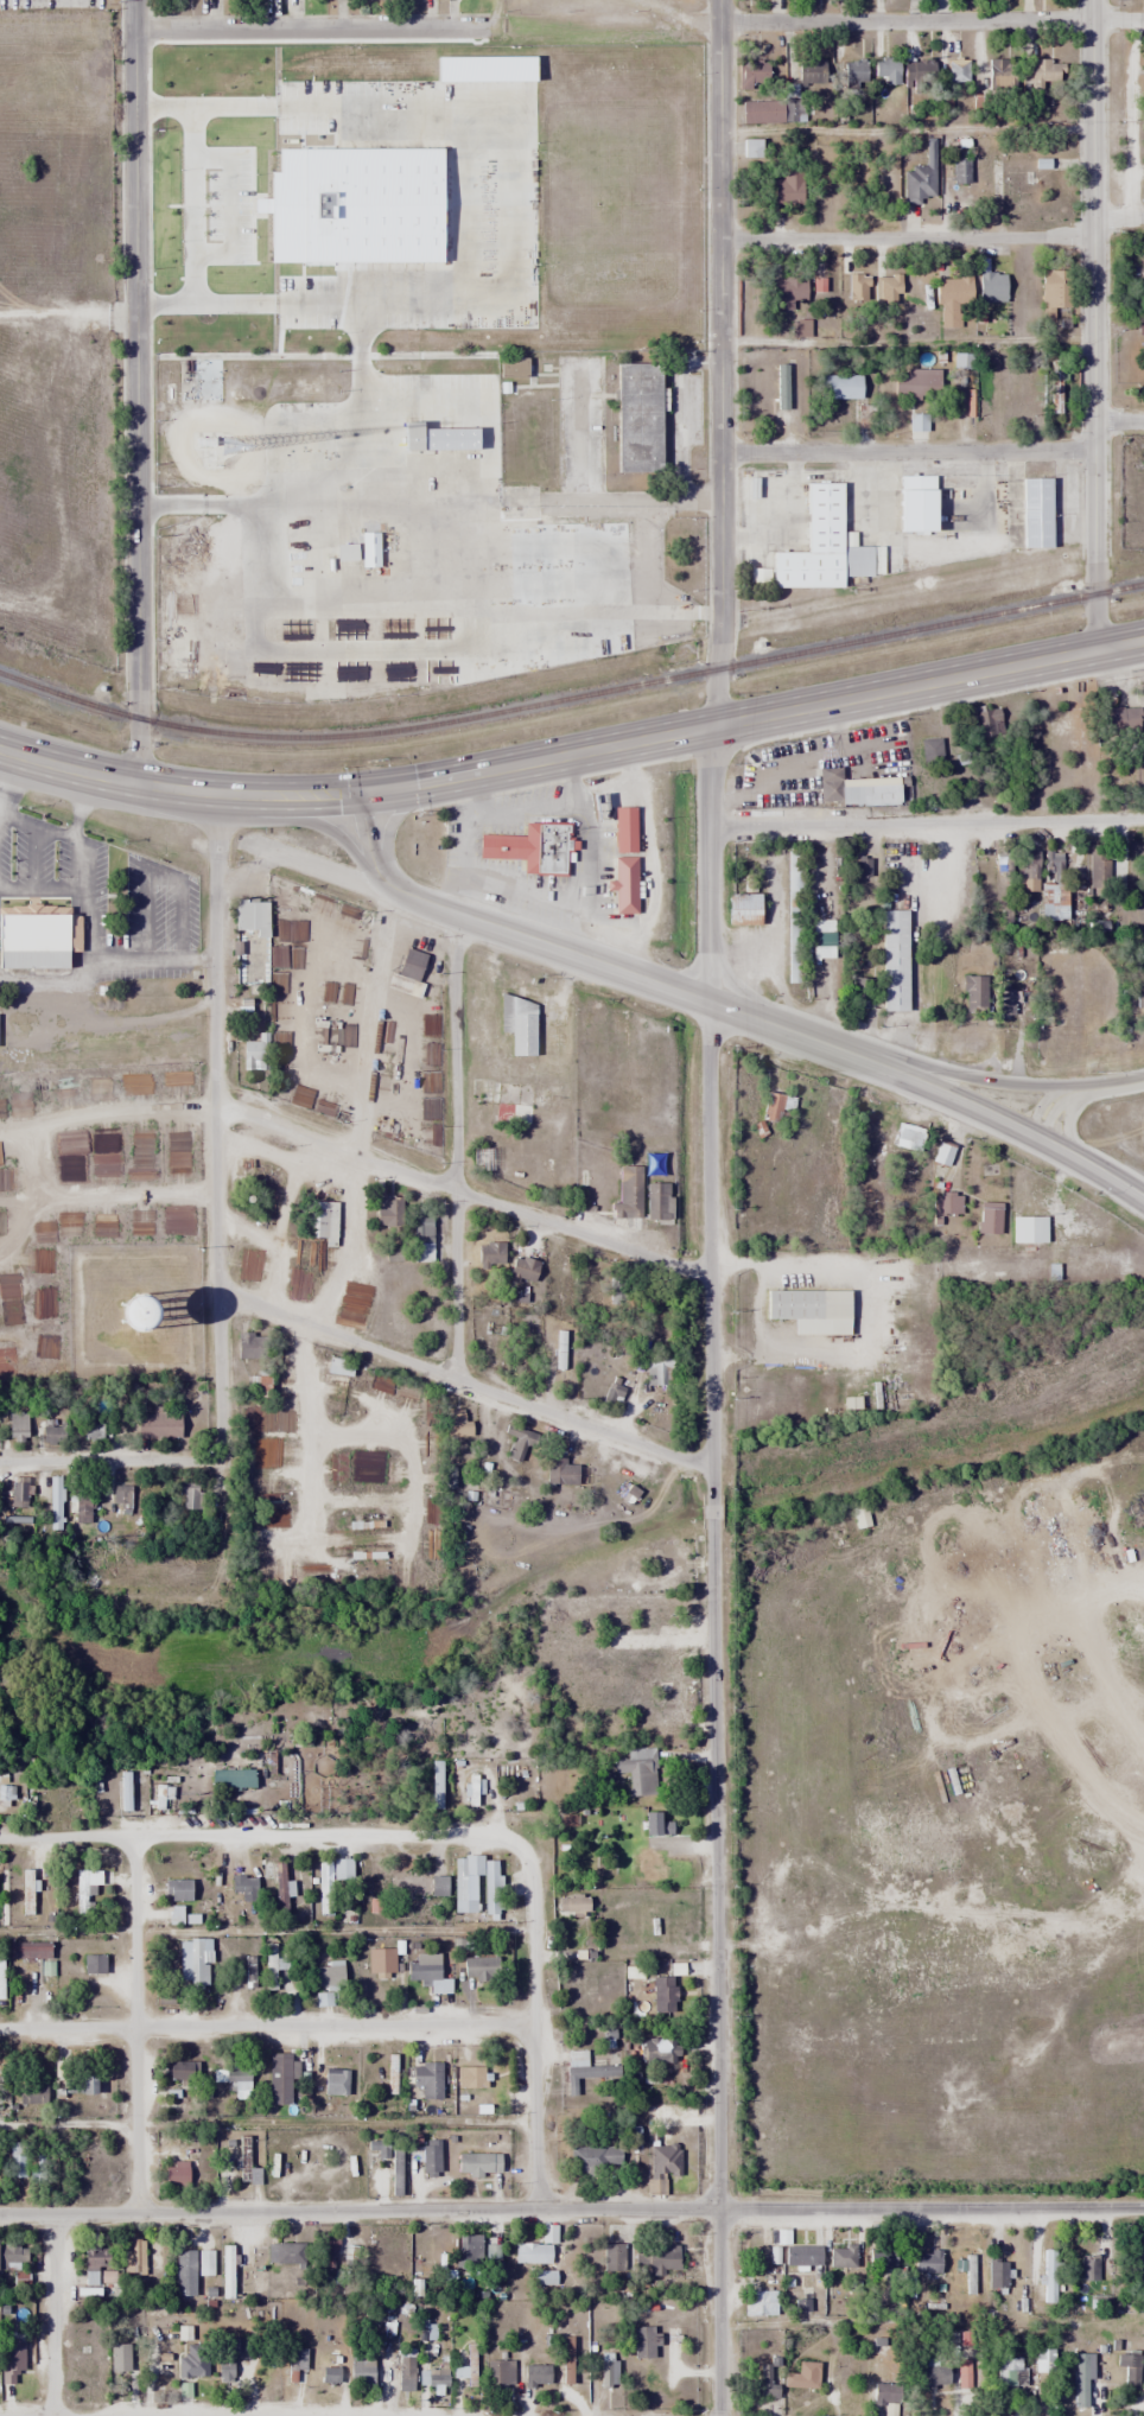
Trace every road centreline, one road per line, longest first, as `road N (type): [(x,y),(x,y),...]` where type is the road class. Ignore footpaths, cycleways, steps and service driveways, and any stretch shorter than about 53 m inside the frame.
road 1 (residential): [(717,2415),(712,727)]
road 2 (residential): [(1143,2208),(0,2215)]
road 3 (trunk): [(362,789),(500,770),(1143,640)]
road 4 (tertiary): [(142,784),(135,0)]
road 5 (tertiary): [(712,727),(723,598),(722,0)]
road 6 (residential): [(220,1448),(221,793)]
road 7 (tertiary): [(1099,649),(1092,0)]
road 8 (primary): [(838,1044),(396,882),(376,857),(362,789)]
road 9 (residential): [(0,2029),(536,2026)]
road 10 (residential): [(0,1835),(497,1833),(521,1846)]
road 11 (residential): [(712,1468),(220,1296)]
road 12 (residential): [(711,1273),(220,1106)]
road 13 (residential): [(458,1379),(459,910)]
road 14 (residential): [(712,825),(1143,817)]
road 15 (residential): [(1143,20),(722,23)]
road 16 (residential): [(134,1835),(138,2214)]
road 17 (residential): [(722,239),(1093,236)]
road 18 (residential): [(1093,451),(722,453)]
road 19 (residential): [(539,2212),(535,1876),(521,1846)]
road 20 (residential): [(476,27),(135,26)]
road 21 (primary): [(1143,1190),(941,1085),(838,1044)]
road 22 (primary): [(1098,1080),(1011,1077),(838,1044)]
road 23 (residential): [(0,1462),(202,1458),(220,1448)]
road 24 (trunk): [(142,784),(274,795),(362,789)]
road 25 (residential): [(55,2214),(55,2415)]
road 26 (trunk): [(250,794),(324,821),(373,871),(396,882)]
road 27 (trunk): [(415,891),(392,862),(389,831),(412,800),(445,777)]
road 28 (trunk): [(142,784),(0,749)]

